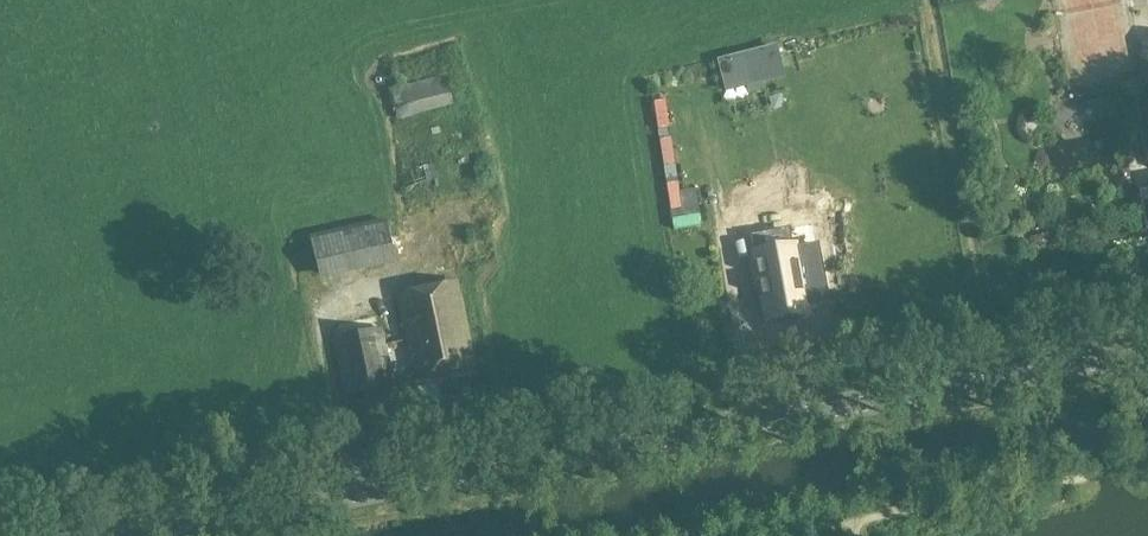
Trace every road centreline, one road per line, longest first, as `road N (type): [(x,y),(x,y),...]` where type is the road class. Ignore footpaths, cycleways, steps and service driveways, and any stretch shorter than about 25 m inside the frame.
road 1 (unclassified): [(113,535),(1147,352)]

